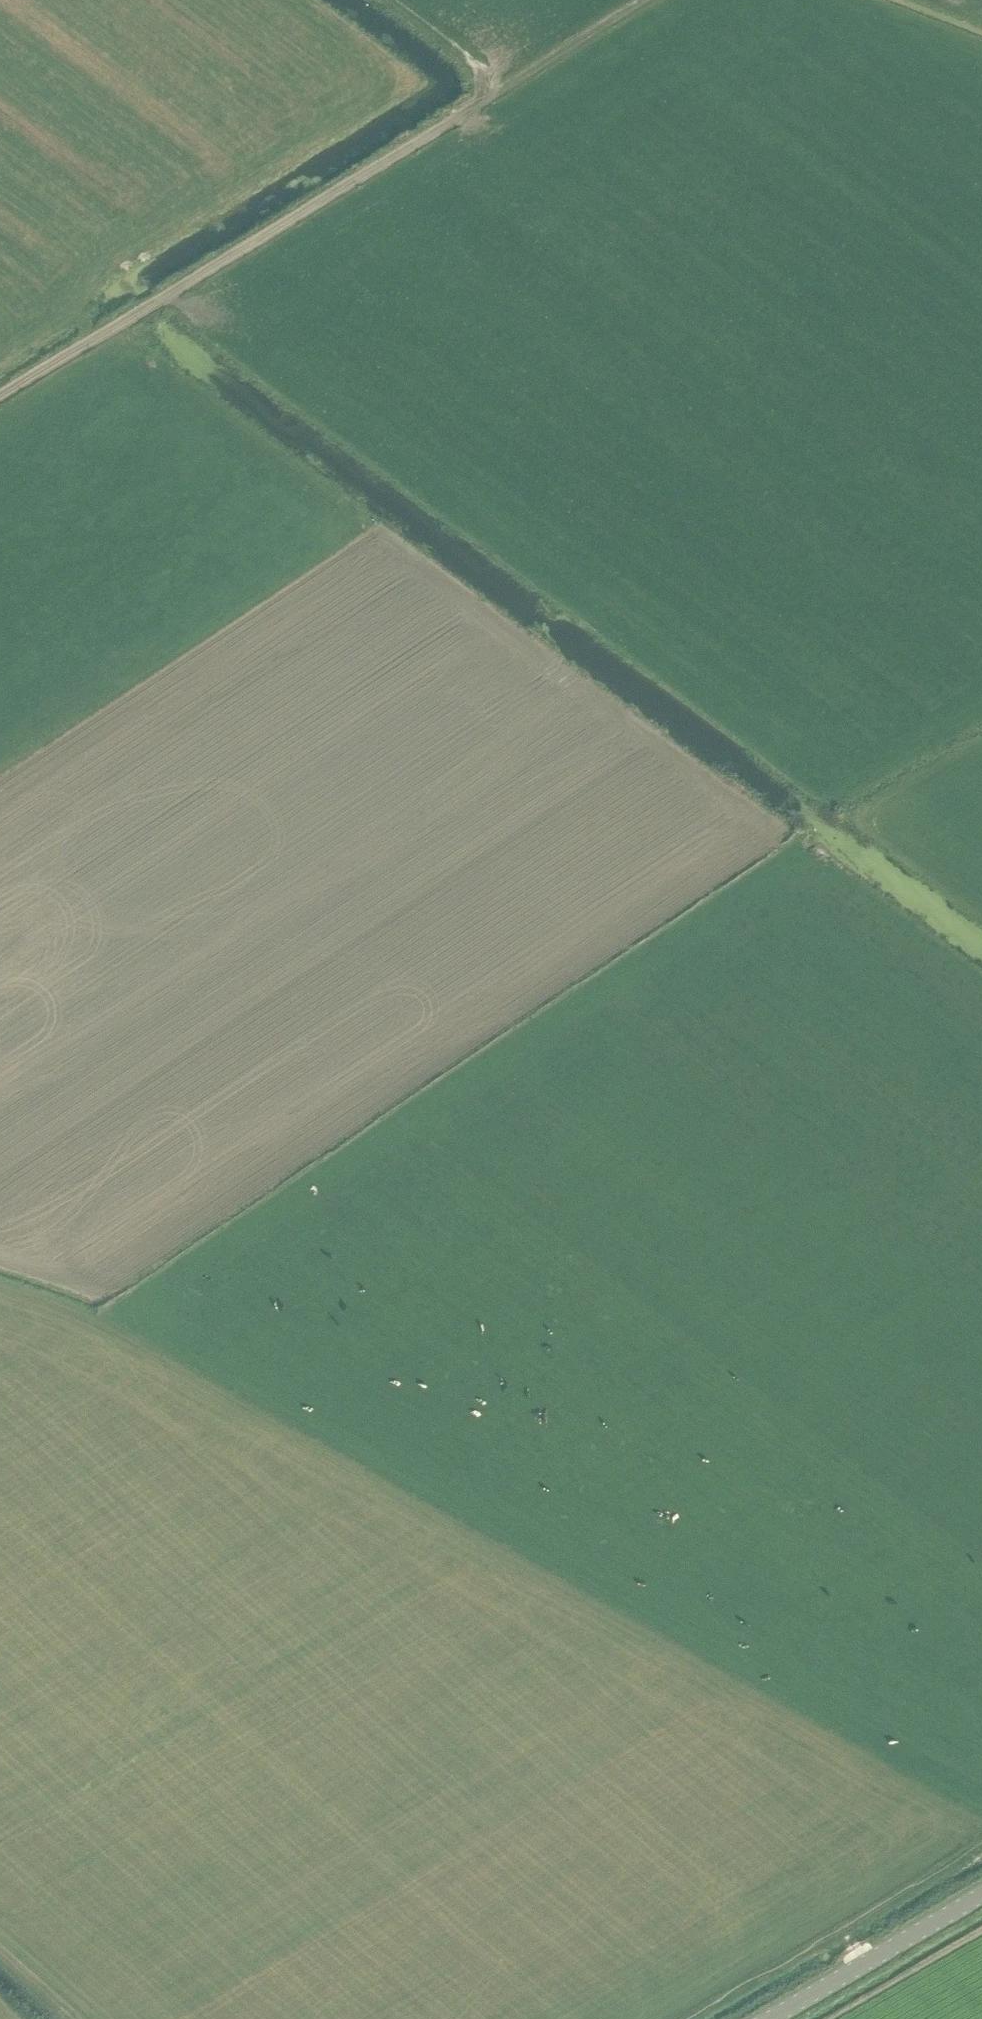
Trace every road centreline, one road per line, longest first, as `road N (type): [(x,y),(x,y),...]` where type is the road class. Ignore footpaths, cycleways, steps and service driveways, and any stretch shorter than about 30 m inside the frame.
road 1 (track): [(489,94),(0,399)]
road 2 (unclassified): [(772,2018),(981,1896)]
road 3 (track): [(474,41),(489,94),(642,0)]

